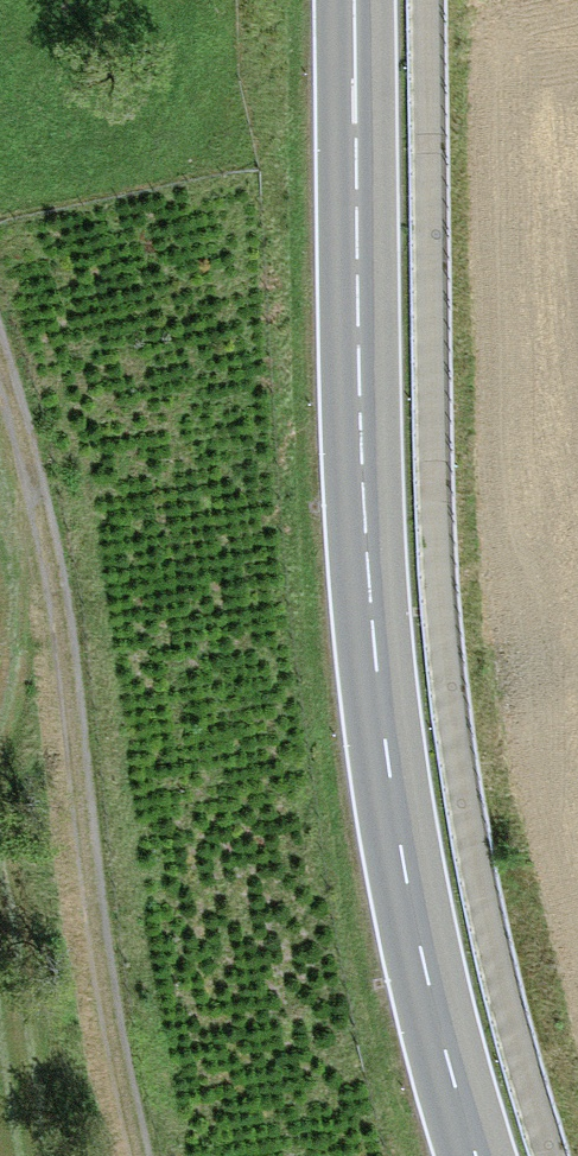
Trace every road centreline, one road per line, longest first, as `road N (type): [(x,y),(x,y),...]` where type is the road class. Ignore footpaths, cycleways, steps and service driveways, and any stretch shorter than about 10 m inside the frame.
road 1 (primary): [(476,1155),(425,967),(372,652),(361,489),(356,0)]
road 2 (track): [(139,1155),(81,835),(35,491),(0,369)]

